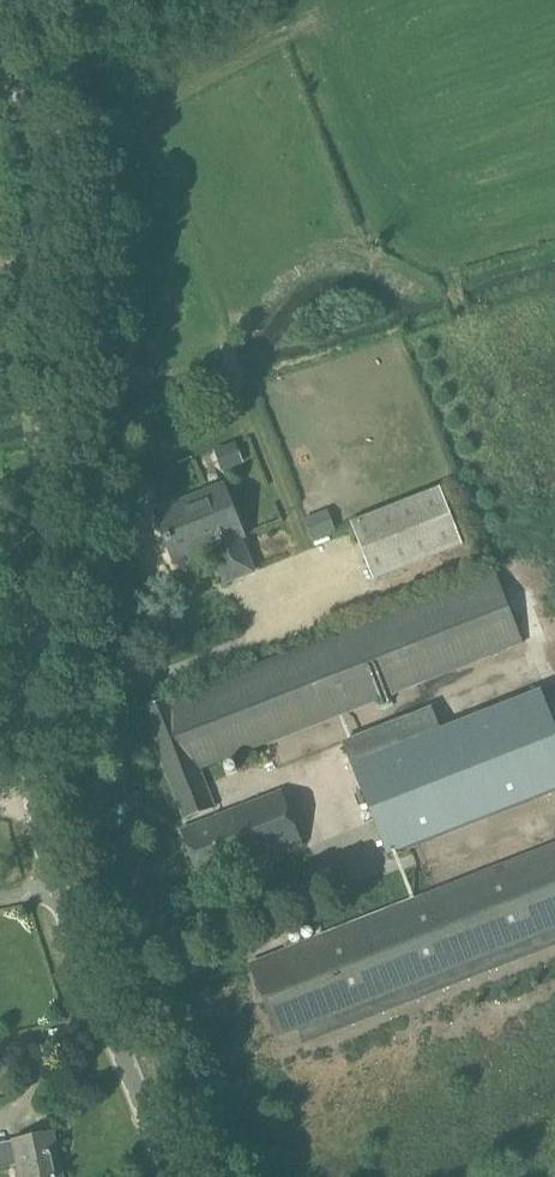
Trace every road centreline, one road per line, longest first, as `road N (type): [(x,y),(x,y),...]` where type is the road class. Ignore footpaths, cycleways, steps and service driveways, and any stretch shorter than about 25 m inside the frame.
road 1 (tertiary): [(172,1176),(30,806),(46,147),(31,91),(0,41)]

